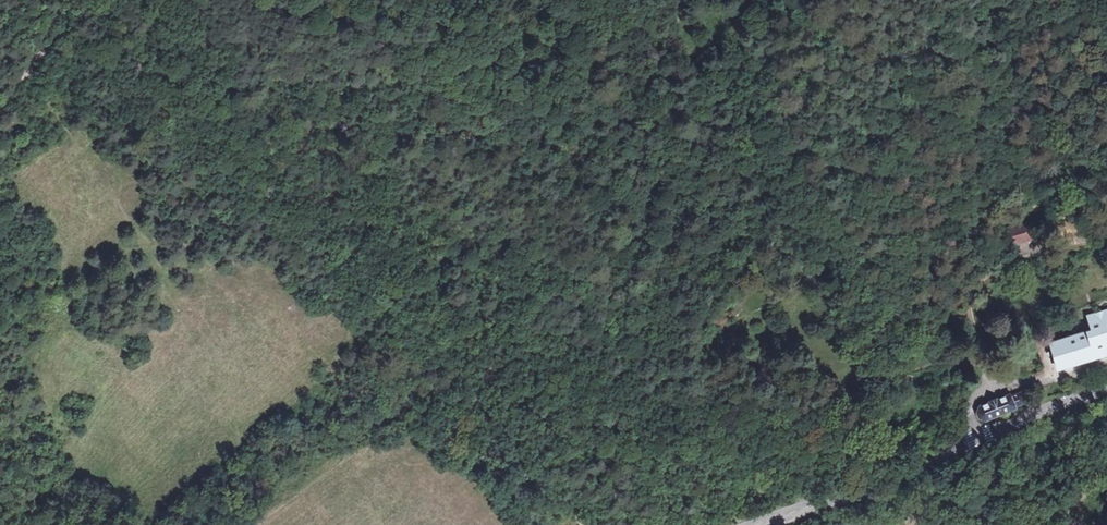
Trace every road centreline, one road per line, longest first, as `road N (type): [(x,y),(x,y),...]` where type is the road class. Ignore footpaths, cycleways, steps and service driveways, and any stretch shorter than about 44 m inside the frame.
road 1 (tertiary): [(760,524),(995,430),(1106,395)]
road 2 (track): [(0,108),(88,0)]

